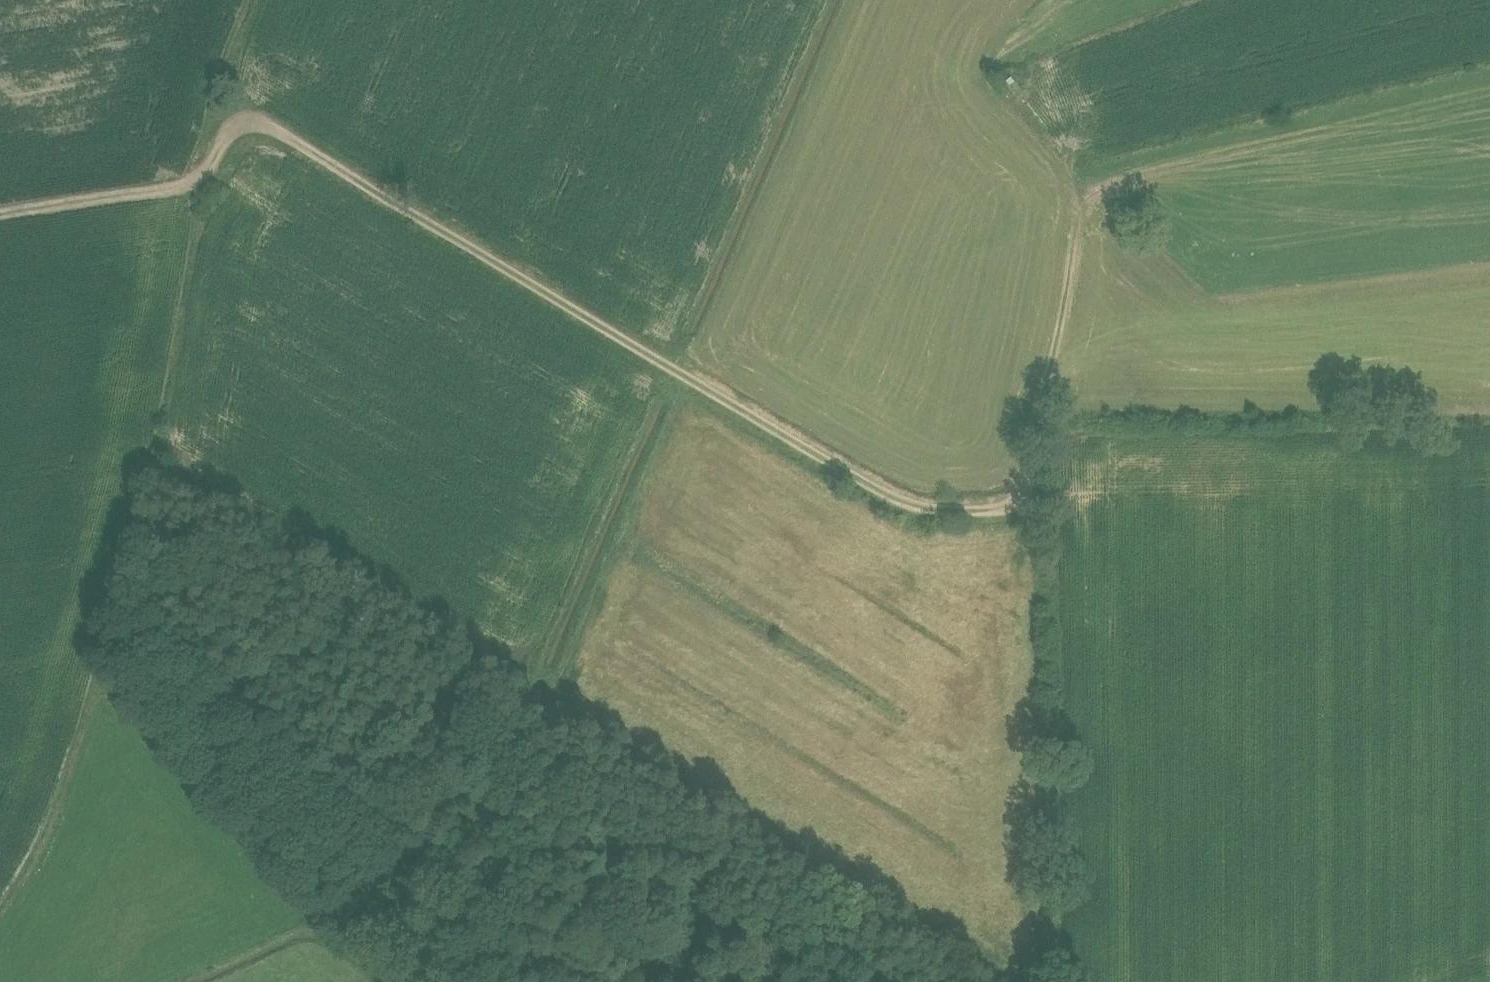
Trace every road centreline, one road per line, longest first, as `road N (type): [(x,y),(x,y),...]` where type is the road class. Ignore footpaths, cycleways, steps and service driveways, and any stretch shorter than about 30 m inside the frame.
road 1 (track): [(0,215),(168,189),(210,163),(231,131),(262,126),(871,486),(939,511),(1005,509),(1027,487),(1082,203)]

